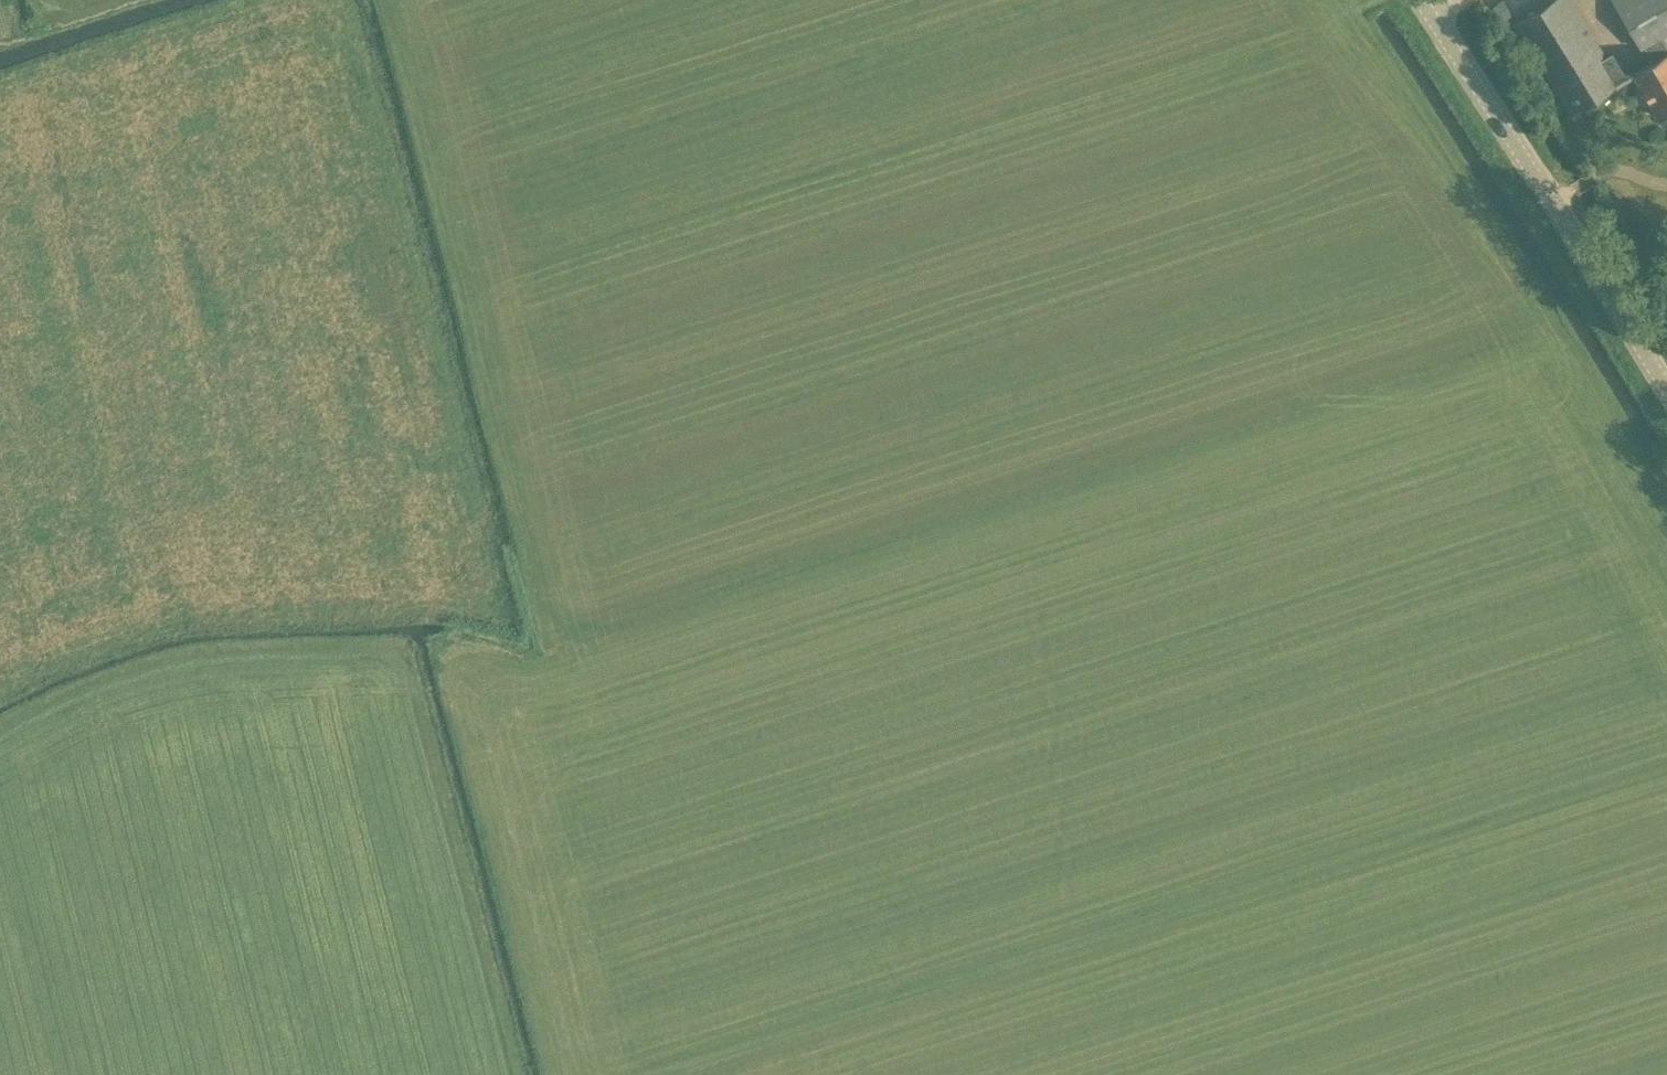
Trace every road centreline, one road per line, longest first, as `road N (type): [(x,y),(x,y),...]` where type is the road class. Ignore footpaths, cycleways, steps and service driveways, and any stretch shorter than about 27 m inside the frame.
road 1 (tertiary): [(1666,391),(1421,0)]

